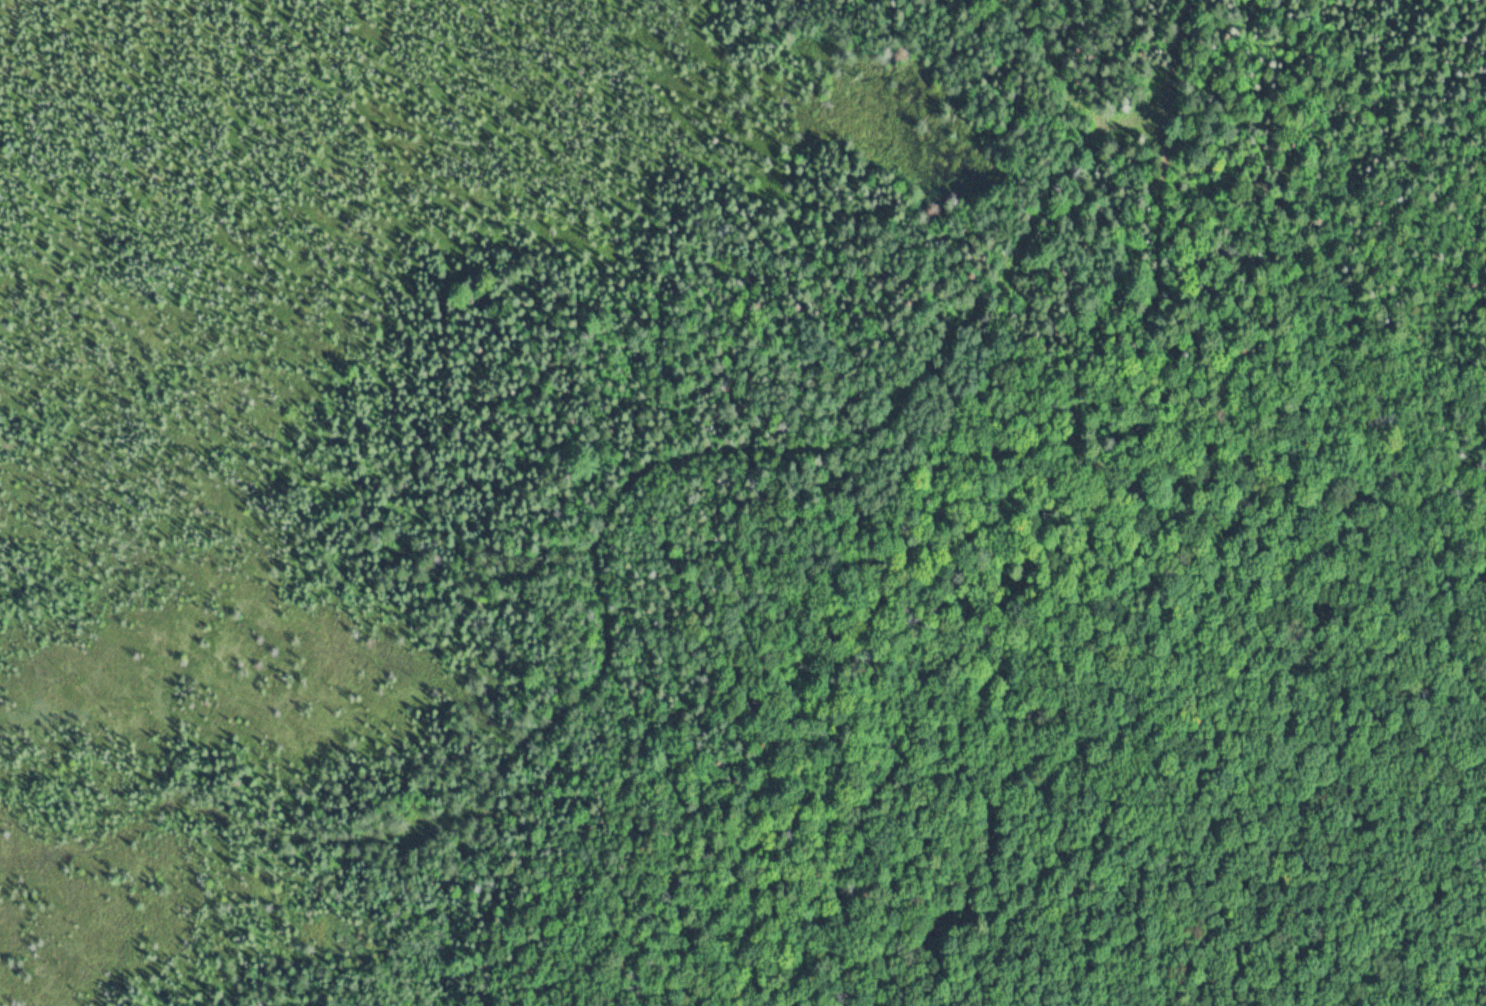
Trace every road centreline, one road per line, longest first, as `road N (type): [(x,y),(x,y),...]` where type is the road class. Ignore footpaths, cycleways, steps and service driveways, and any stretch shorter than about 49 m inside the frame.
road 1 (track): [(1353,1005),(1163,954),(990,921),(996,813),(1017,741),(1089,604),(1133,433),(1193,0)]

